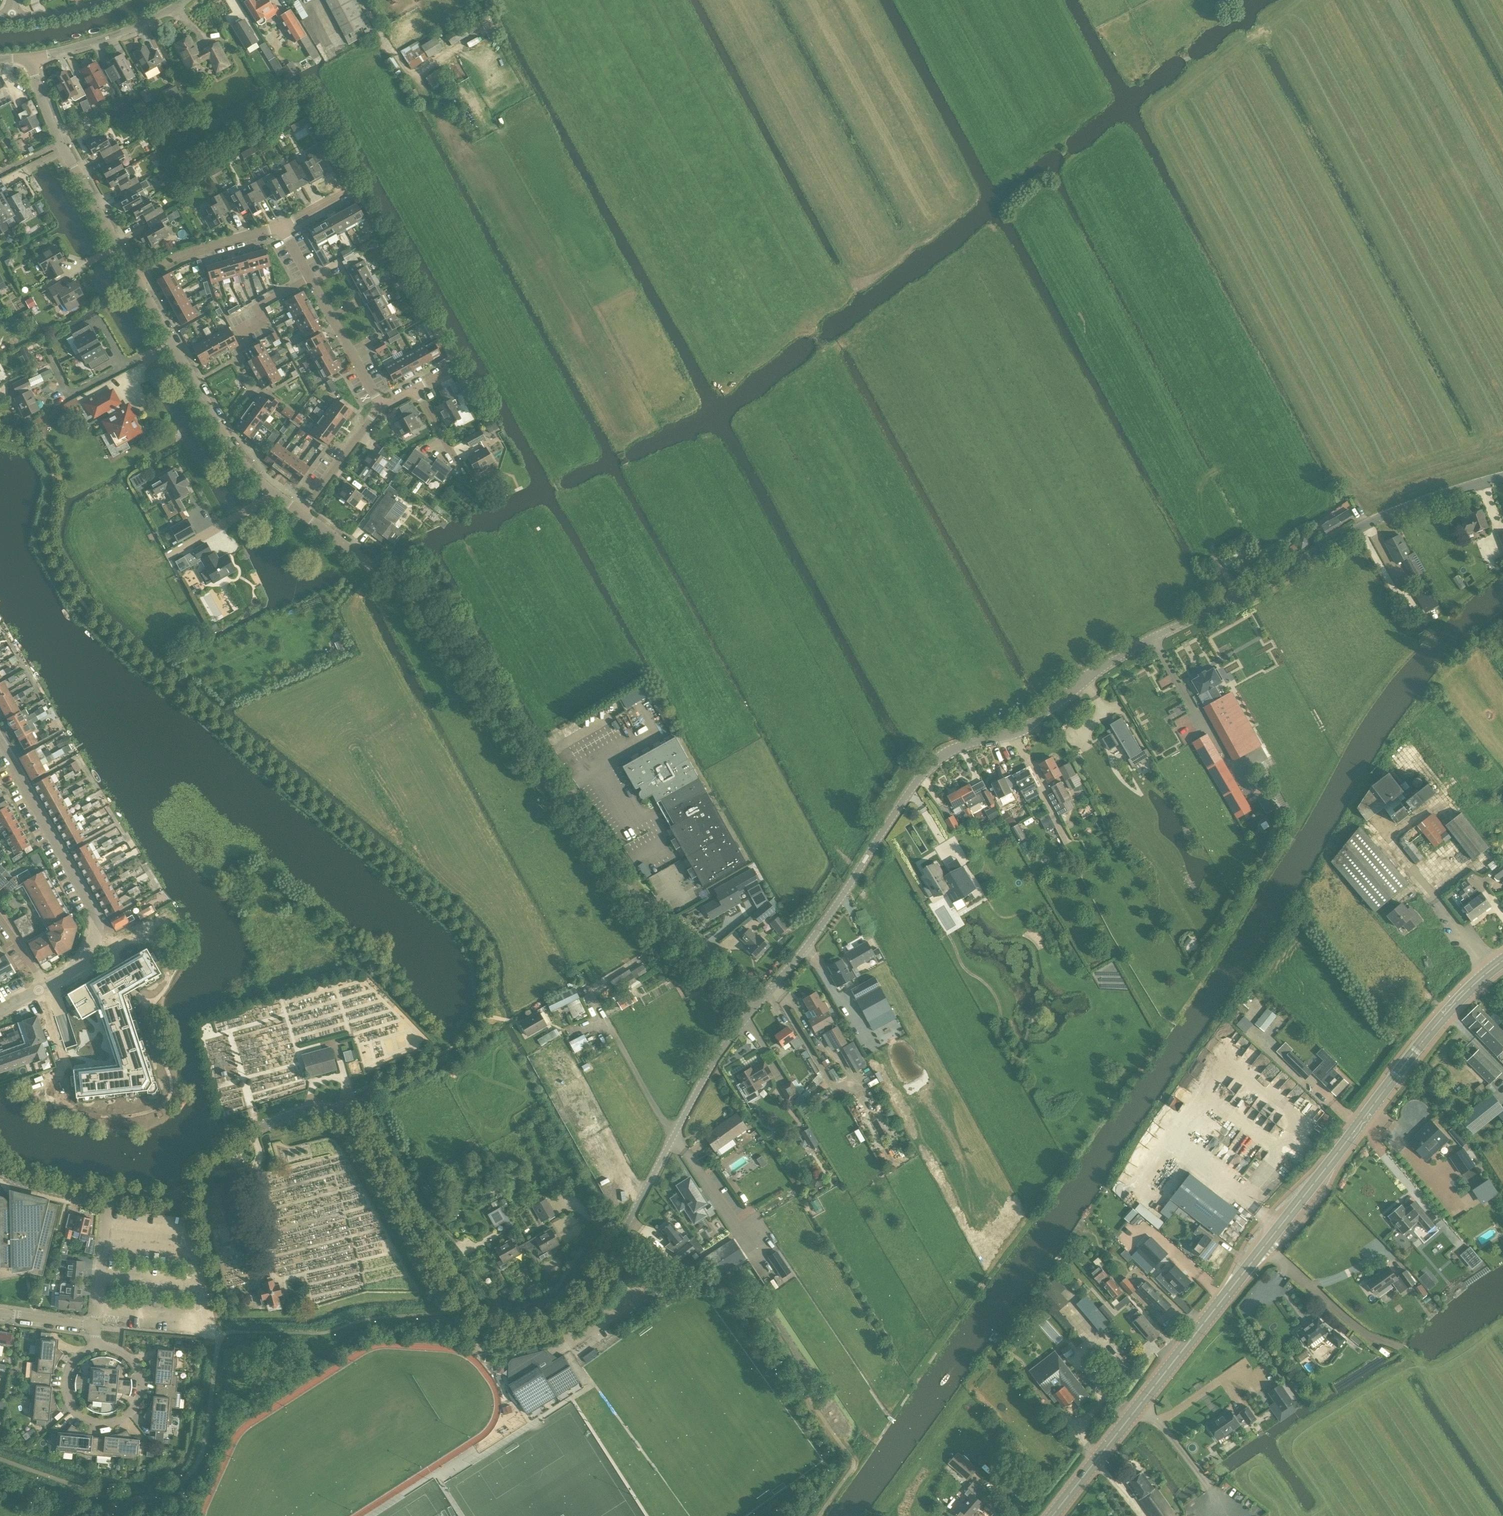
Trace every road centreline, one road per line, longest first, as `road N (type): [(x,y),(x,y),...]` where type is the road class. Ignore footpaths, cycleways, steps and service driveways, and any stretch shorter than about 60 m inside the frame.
road 1 (tertiary): [(754,1013),(586,1289),(547,1323),(496,1326),(462,1308),(365,1137),(335,1111),(312,1110),(262,1127),(166,1201),(109,1199)]
road 2 (tertiary): [(1502,477),(1378,519),(1145,641),(1030,725),(946,752),(918,780),(823,927),(754,1013)]
road 3 (primary): [(1053,1515),(1420,1044),(1502,961)]
road 4 (tertiary): [(754,1013),(662,935),(417,604),(303,514)]
road 5 (tertiary): [(303,514),(247,467),(137,279)]
road 6 (tertiary): [(45,986),(93,949),(94,913),(0,749)]
road 7 (tertiary): [(137,279),(61,141),(33,58)]
road 8 (residential): [(96,1348),(72,1363),(65,1391),(78,1416),(105,1426),(131,1415),(143,1390),(135,1363),(111,1348)]
road 9 (residential): [(380,405),(281,227)]
road 10 (track): [(345,1102),(379,1112),(427,1204),(461,1244)]
road 11 (residential): [(33,58),(98,44),(191,0)]
road 12 (track): [(1502,140),(1431,0)]
road 13 (residential): [(281,227),(175,259),(137,279)]
road 14 (residential): [(303,514),(380,405)]
road 15 (residential): [(97,1326),(109,1199)]

